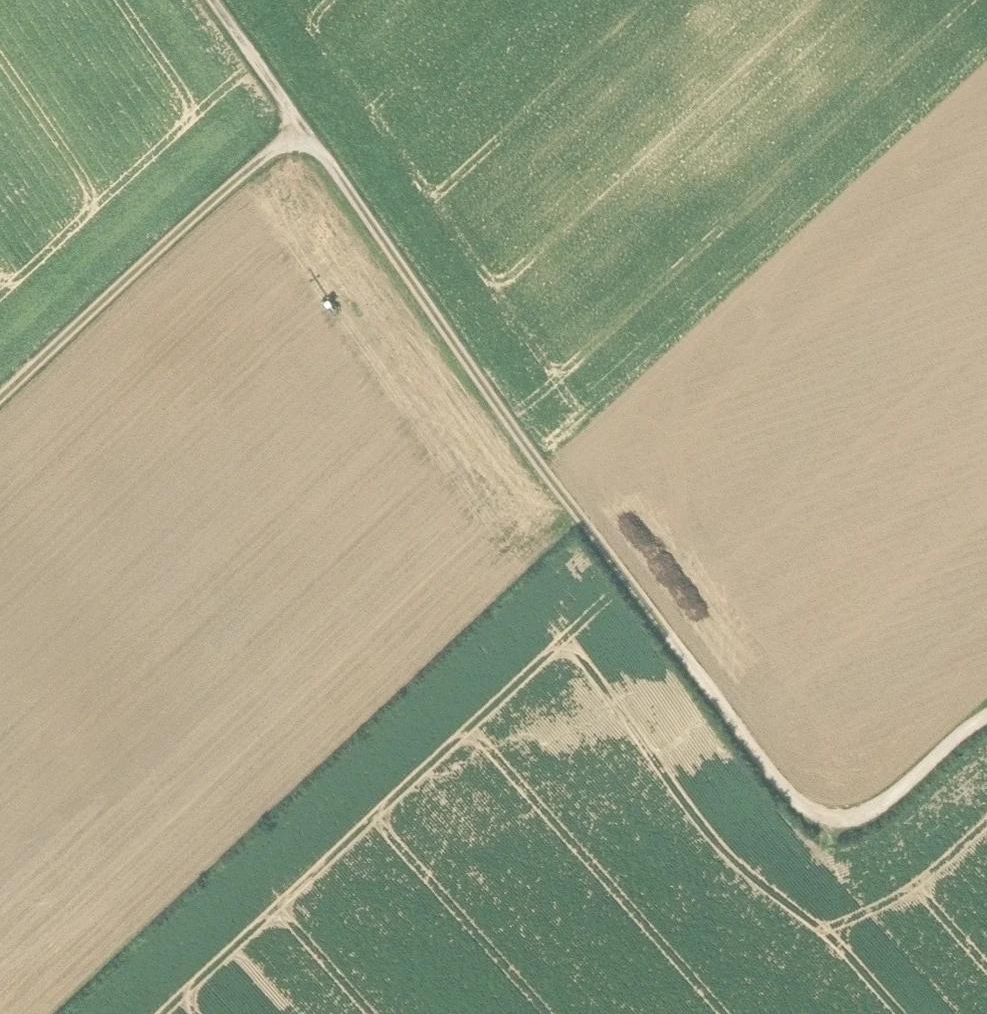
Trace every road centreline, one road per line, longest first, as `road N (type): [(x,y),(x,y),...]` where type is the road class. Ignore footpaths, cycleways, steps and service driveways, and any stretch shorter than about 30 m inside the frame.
road 1 (track): [(986,717),(870,818),(833,827),(802,813),(565,499),(301,126)]
road 2 (track): [(0,398),(301,126)]
road 3 (track): [(301,126),(212,0)]

